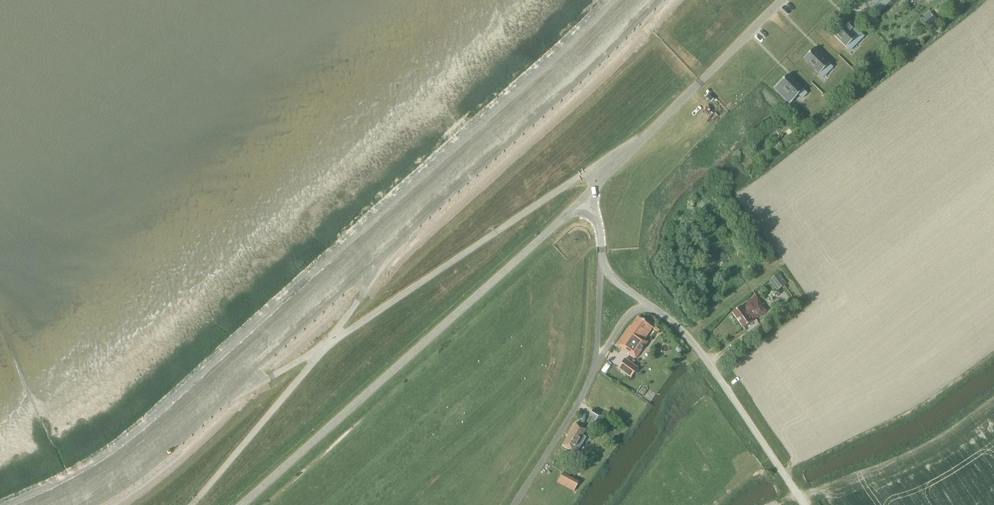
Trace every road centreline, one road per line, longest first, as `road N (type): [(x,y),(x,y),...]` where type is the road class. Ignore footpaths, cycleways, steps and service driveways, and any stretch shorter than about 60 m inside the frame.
road 1 (unclassified): [(192,504),(326,346),(579,177),(617,166)]
road 2 (unclassified): [(242,504),(589,194)]
road 3 (unclassified): [(806,504),(691,339),(651,306)]
road 4 (unclassified): [(617,166),(783,0)]
road 5 (unclassified): [(514,504),(596,367)]

